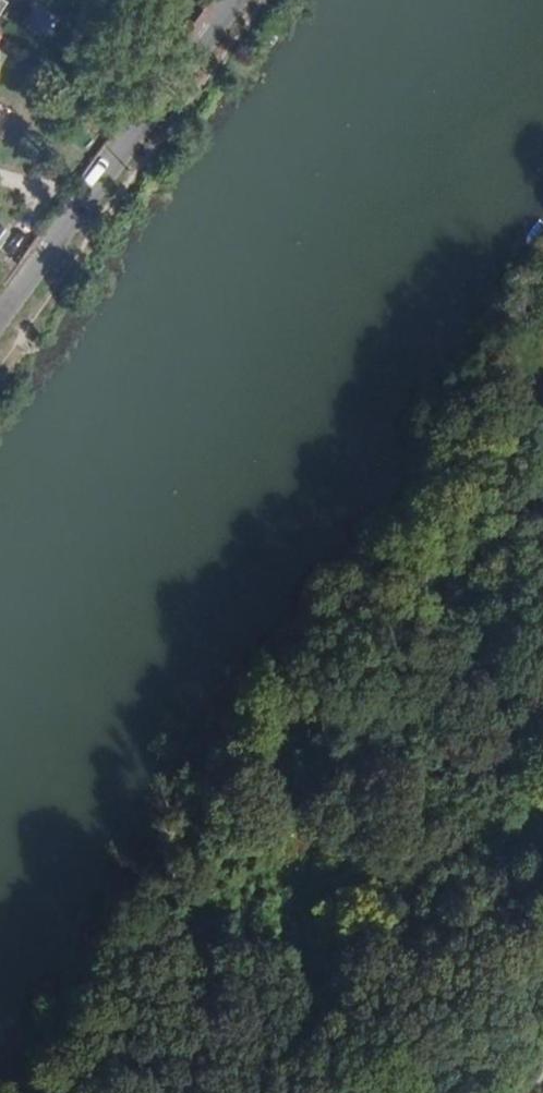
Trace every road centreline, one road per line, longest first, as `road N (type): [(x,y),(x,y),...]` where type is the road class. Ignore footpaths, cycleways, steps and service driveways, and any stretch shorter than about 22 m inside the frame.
road 1 (residential): [(0,311),(176,107),(249,0)]

